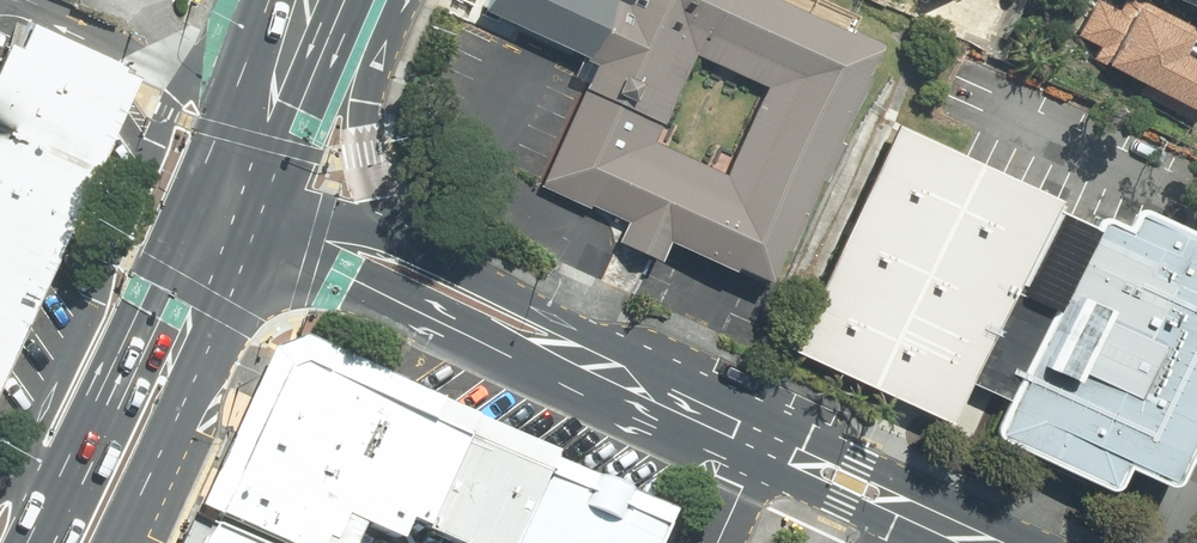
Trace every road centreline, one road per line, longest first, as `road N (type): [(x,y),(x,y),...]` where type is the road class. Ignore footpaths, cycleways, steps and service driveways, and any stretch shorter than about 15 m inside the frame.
road 1 (secondary): [(465,315),(648,388),(979,542)]
road 2 (primary): [(27,542),(193,194)]
road 3 (primary): [(404,0),(361,110),(364,153),(372,193),(465,315)]
road 4 (primary): [(263,229),(119,542)]
road 5 (primary): [(358,0),(263,229)]
road 6 (secondary): [(263,229),(465,315)]
road 7 (primary): [(193,194),(269,0)]

